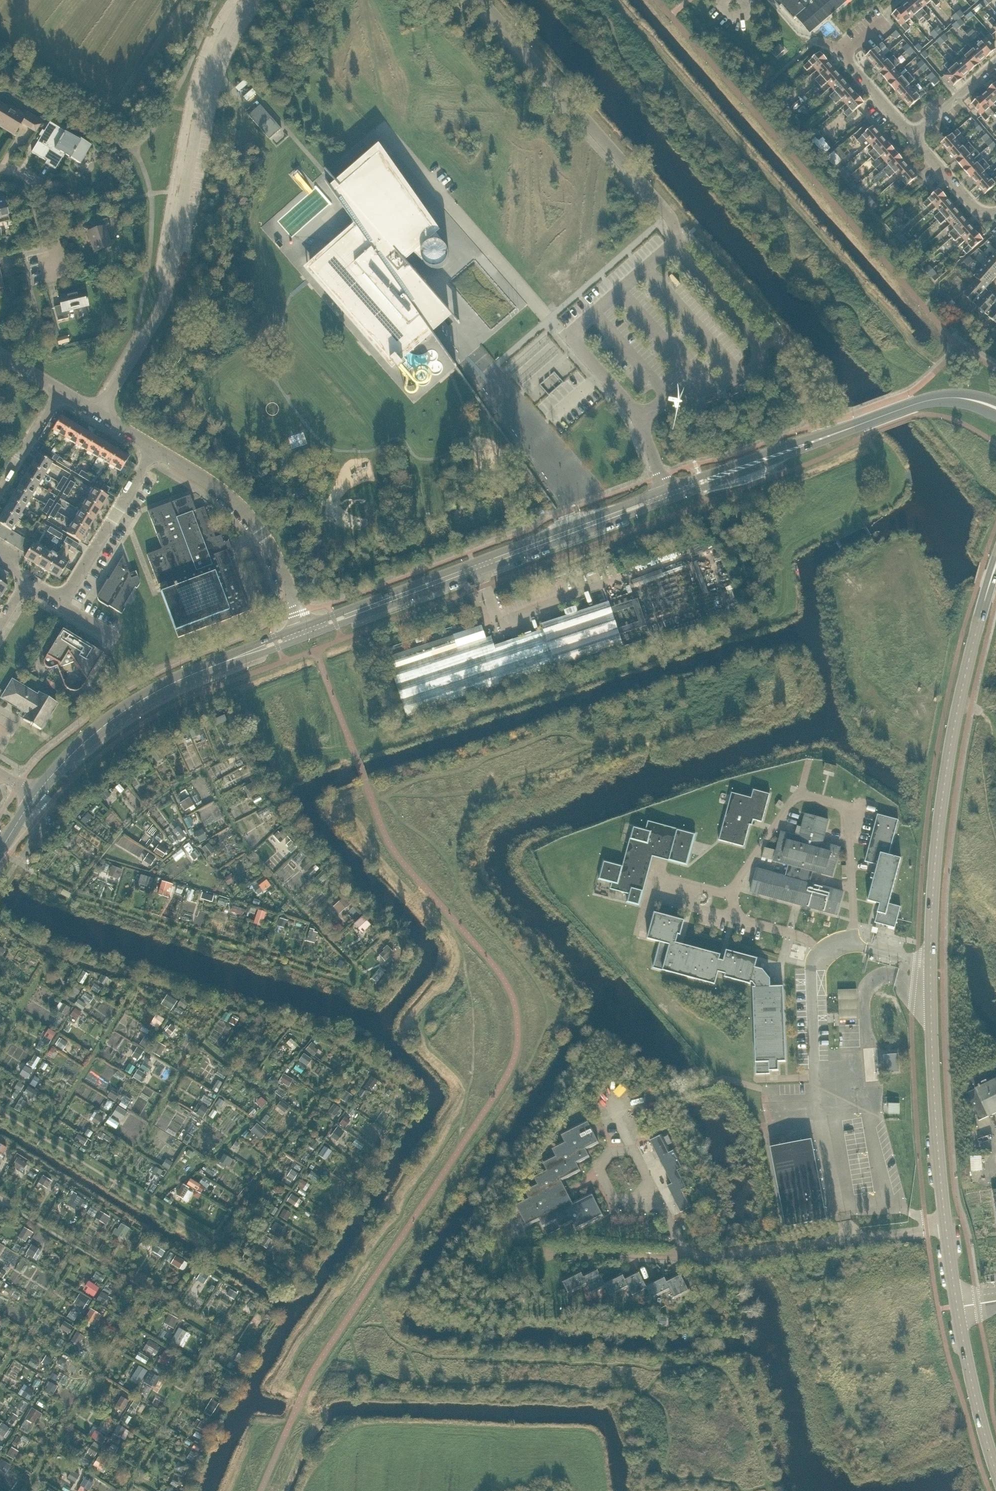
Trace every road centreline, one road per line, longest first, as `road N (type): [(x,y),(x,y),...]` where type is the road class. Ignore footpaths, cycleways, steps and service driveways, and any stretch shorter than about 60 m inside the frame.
road 1 (tertiary): [(995,1466),(947,1231),(932,977),(948,764),(992,576)]
road 2 (unclassified): [(251,0),(220,48),(162,307),(98,414)]
road 3 (tertiary): [(379,604),(616,514)]
road 4 (tertiary): [(35,795),(117,716),(229,660)]
road 5 (residential): [(304,626),(280,564),(243,511),(155,449)]
road 6 (residential): [(25,580),(66,605),(155,449)]
road 7 (tertiary): [(820,438),(616,514)]
road 8 (tertiary): [(616,514),(820,438)]
road 9 (residential): [(0,498),(60,390)]

